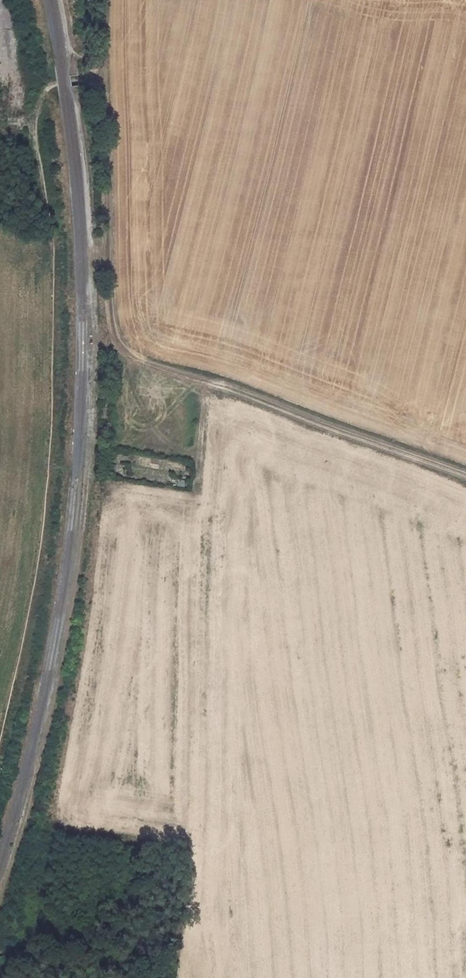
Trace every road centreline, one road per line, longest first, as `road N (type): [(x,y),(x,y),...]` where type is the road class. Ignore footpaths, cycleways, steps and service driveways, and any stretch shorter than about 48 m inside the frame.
road 1 (track): [(0,770),(44,560),(55,457),(58,265),(37,135),(40,99),(56,85)]
road 2 (track): [(465,476),(124,355),(107,309),(108,100),(100,83)]

